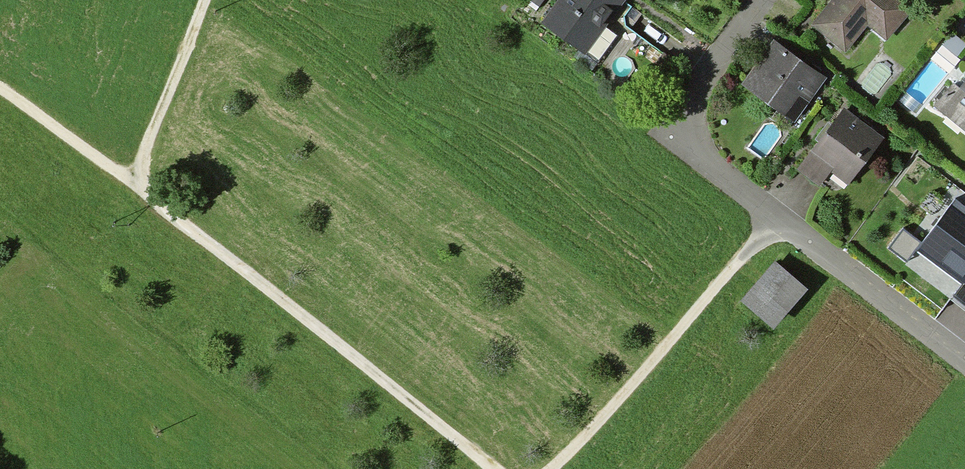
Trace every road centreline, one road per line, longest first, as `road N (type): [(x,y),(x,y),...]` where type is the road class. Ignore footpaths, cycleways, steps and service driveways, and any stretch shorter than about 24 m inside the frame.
road 1 (track): [(0,88),(492,468)]
road 2 (residential): [(759,0),(692,91),(699,140),(779,220),(964,360)]
road 3 (track): [(779,220),(619,403),(546,468)]
road 4 (track): [(133,185),(205,0)]

